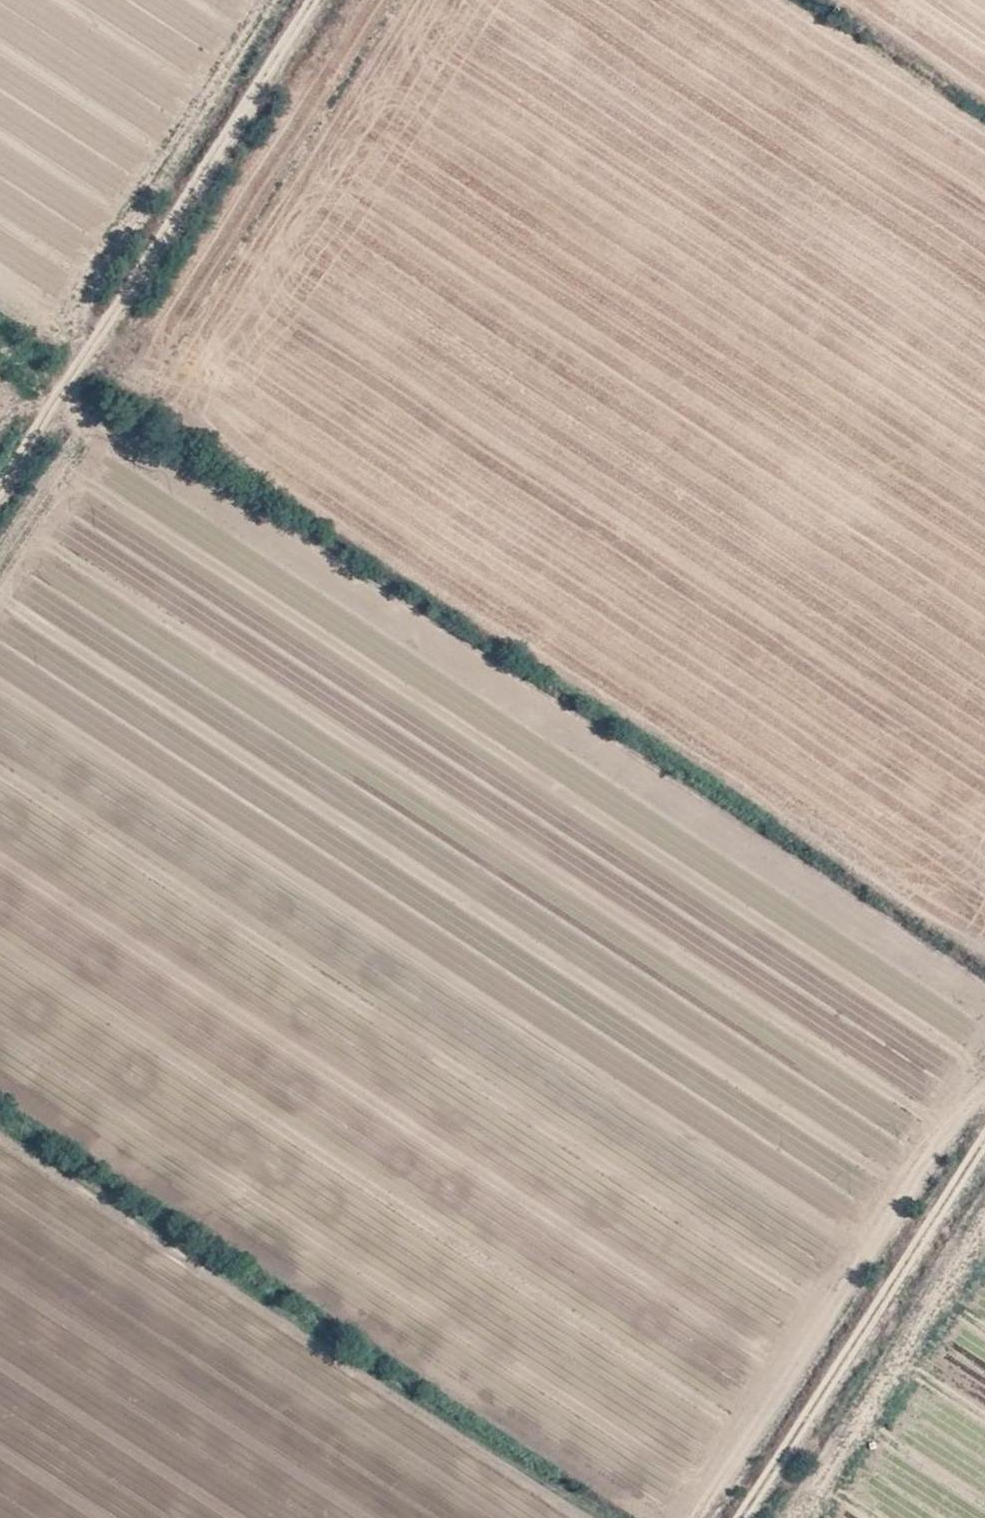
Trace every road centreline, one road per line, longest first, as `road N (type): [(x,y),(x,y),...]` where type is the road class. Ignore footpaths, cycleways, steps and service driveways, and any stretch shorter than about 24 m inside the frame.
road 1 (track): [(313,0),(0,492)]

